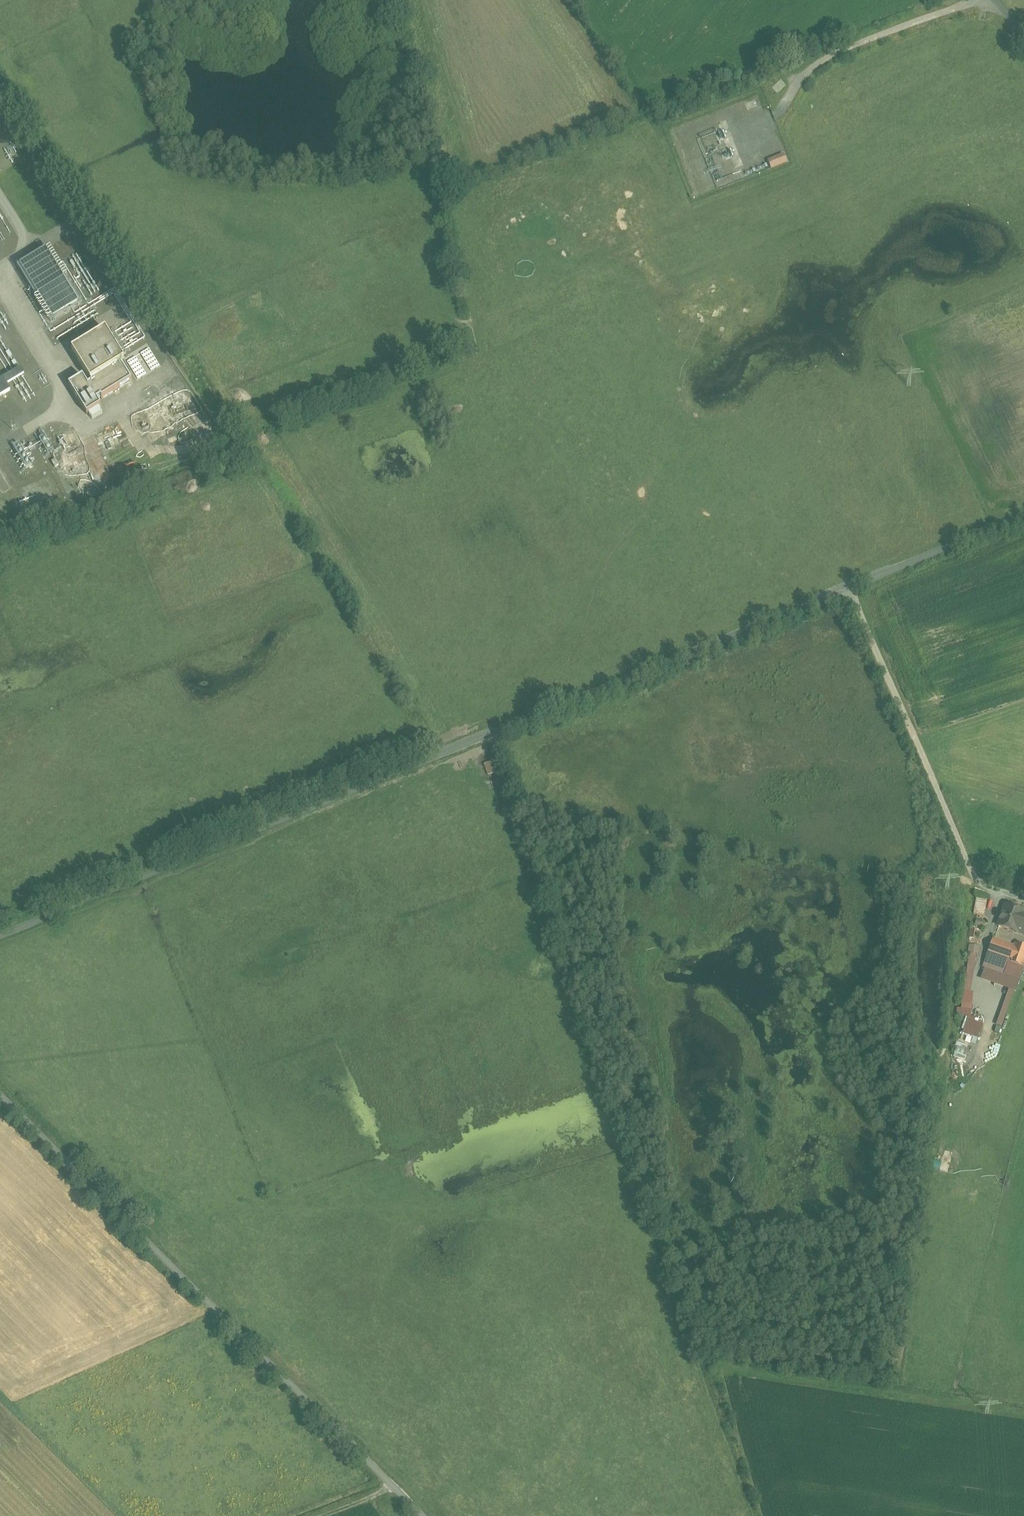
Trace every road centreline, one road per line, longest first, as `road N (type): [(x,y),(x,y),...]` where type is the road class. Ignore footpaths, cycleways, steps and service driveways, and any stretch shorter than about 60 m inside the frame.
road 1 (unclassified): [(850,586),(0,937)]
road 2 (unclassified): [(425,1515),(0,1092)]
road 3 (unclassified): [(1023,897),(973,874),(850,586)]
road 4 (unclassified): [(1023,513),(850,586)]

